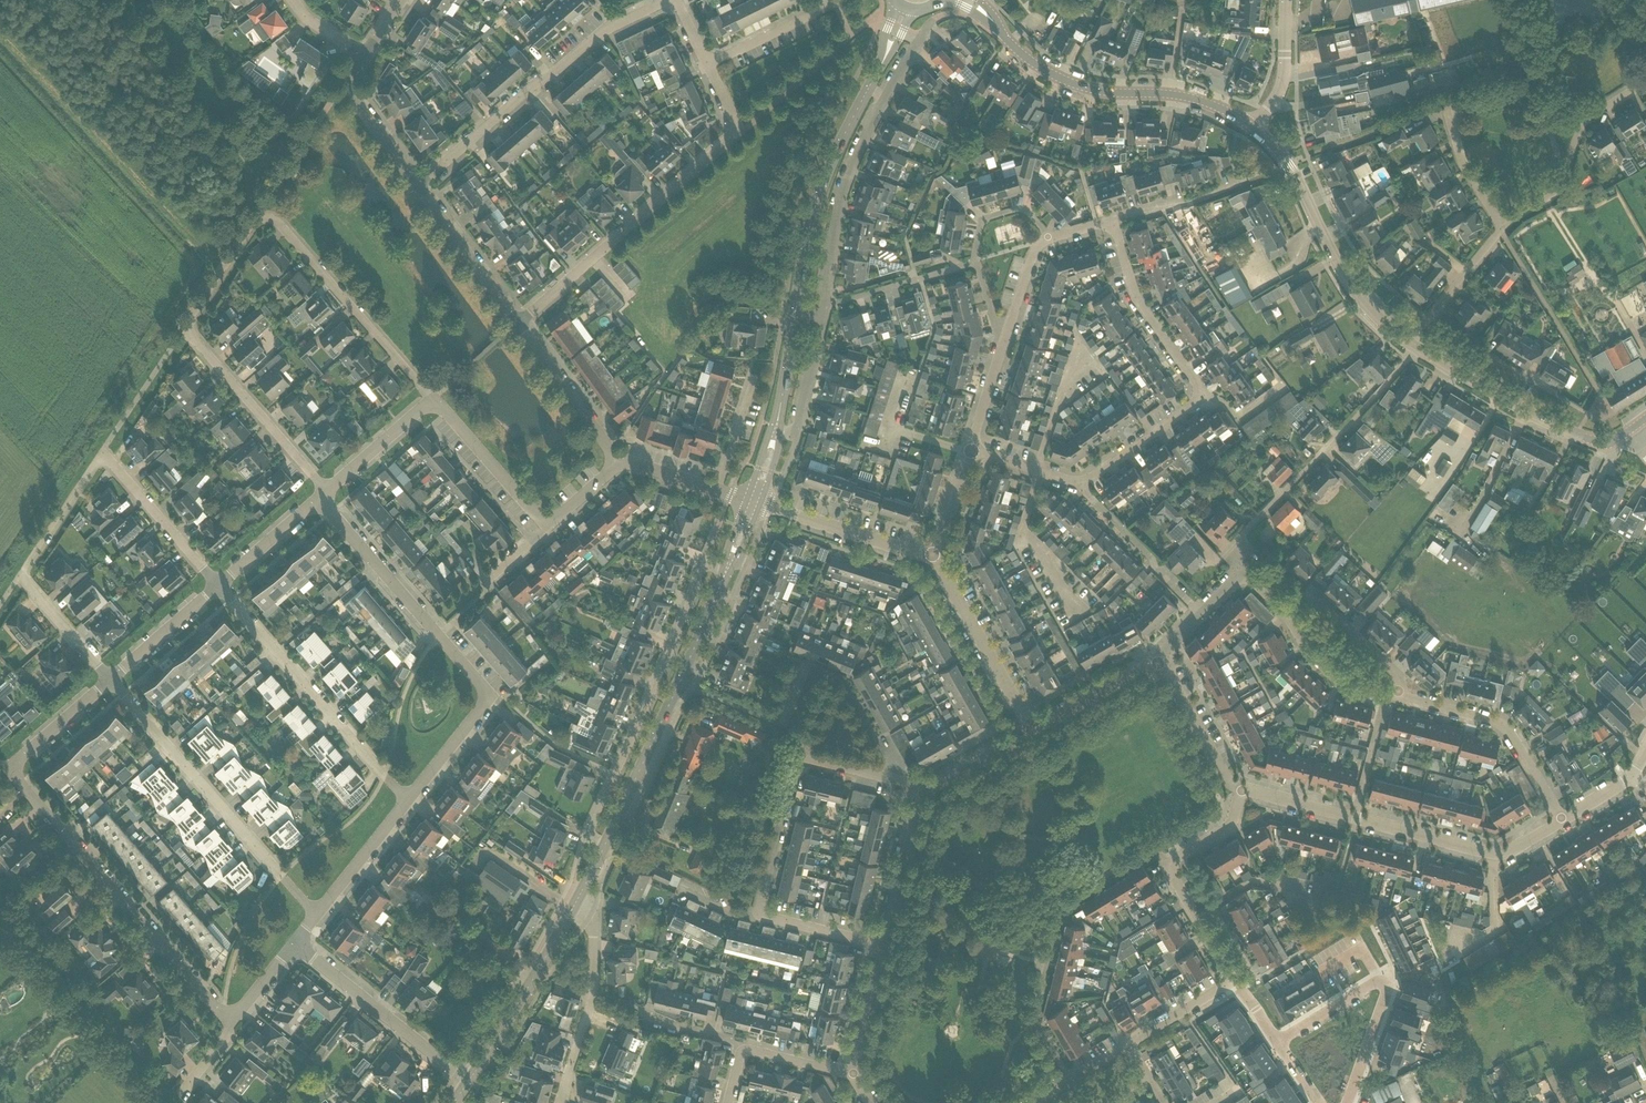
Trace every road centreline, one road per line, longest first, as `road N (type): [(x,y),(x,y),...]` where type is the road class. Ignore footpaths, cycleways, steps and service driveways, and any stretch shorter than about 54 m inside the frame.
road 1 (residential): [(407,798),(492,695),(319,499)]
road 2 (residential): [(520,323),(737,132),(707,63)]
road 3 (residential): [(1127,1044),(1226,982),(1226,965),(1171,866),(1226,828),(1241,789)]
road 4 (residential): [(328,492),(184,327),(260,219)]
road 5 (residential): [(1241,789),(1488,852),(1505,852),(1561,818)]
road 6 (residential): [(229,1021),(8,770)]
road 7 (residential): [(417,183),(603,29),(666,0)]
road 8 (residential): [(706,563),(591,826),(604,845)]
road 9 (residential): [(317,912),(112,680)]
road 10 (tertiary): [(1254,128),(1187,97),(1110,93),(1058,78),(987,17)]
road 11 (residential): [(112,680),(21,574),(103,451)]
road 12 (residential): [(407,798),(220,585)]
road 13 (secondary): [(604,845),(719,586)]
road 14 (residential): [(1226,553),(1417,350)]
road 15 (tertiary): [(1408,344),(1345,280),(1288,166),(1254,128)]
road 16 (residential): [(432,398),(276,222),(260,219)]
road 17 (secondary): [(794,314),(818,191),(868,90)]
road 18 (tertiary): [(1630,430),(1595,441),(1539,420),(1417,350)]
road 19 (residential): [(469,1080),(293,944)]
road 20 (residential): [(1561,818),(1503,726),(1399,696)]
road 21 (residential): [(1499,227),(1559,187),(1590,116),(1645,82)]
road 22 (residential): [(824,301),(839,195),(883,98)]
road 23 (residential): [(561,1102),(592,998),(593,934),(575,904)]
road 24 (secondary): [(469,1080),(575,904)]
road 25 (residential): [(1322,1102),(1278,1039),(1388,973)]
road 26 (residential): [(1201,398),(1134,294),(1113,221)]
road 27 (residential): [(1032,732),(934,559)]
road 28 (residential): [(934,559),(760,503)]
road 29 (residential): [(220,585),(103,451)]
road 30 (residential): [(1201,613),(1079,488)]
road 31 (residential): [(520,323),(417,183)]
road 32 (residential): [(549,526),(432,398)]
road 33 (residential): [(623,462),(520,323)]
road 34 (residential): [(1399,696),(1396,675),(1312,600),(1286,613)]
road 35 (track): [(260,219),(259,208),(343,85)]
road 36 (residential): [(760,911),(796,756)]
road 37 (residential): [(824,301),(975,260)]
road 38 (residential): [(922,795),(885,947)]
road 39 (residential): [(417,183),(343,85),(363,58)]
road 40 (residential): [(1157,660),(1222,774),(1241,789)]
road 41 (residential): [(1079,488),(1201,398)]
road 42 (residential): [(1408,344),(1499,227)]
road 43 (residential): [(1399,696),(1337,676),(1286,613)]
road 44 (residential): [(317,912),(407,798)]
road 45 (residential): [(1032,732),(1157,660)]
road 46 (residential): [(112,680),(220,585)]
road 47 (residential): [(328,492),(432,398)]
road 48 (residential): [(1499,227),(1465,167),(1445,101)]
road 49 (residential): [(8,770),(112,680)]
road 50 (unclassified): [(1254,128),(1283,76),(1286,0)]
road 51 (residential): [(1388,973),(1347,1102)]
road 52 (residential): [(707,63),(826,0)]
road 53 (residential): [(885,947),(855,1076)]
road 54 (residential): [(220,585),(319,499)]
road 55 (residential): [(1113,221),(1238,183)]
road 56 (residential): [(780,431),(798,425),(822,316)]
road 57 (residential): [(885,947),(760,911)]
road 58 (residential): [(1032,732),(922,795)]
road 59 (residential): [(975,260),(982,220),(1008,211),(1023,209),(1048,239)]
road 60 (residential): [(968,450),(1007,335)]

